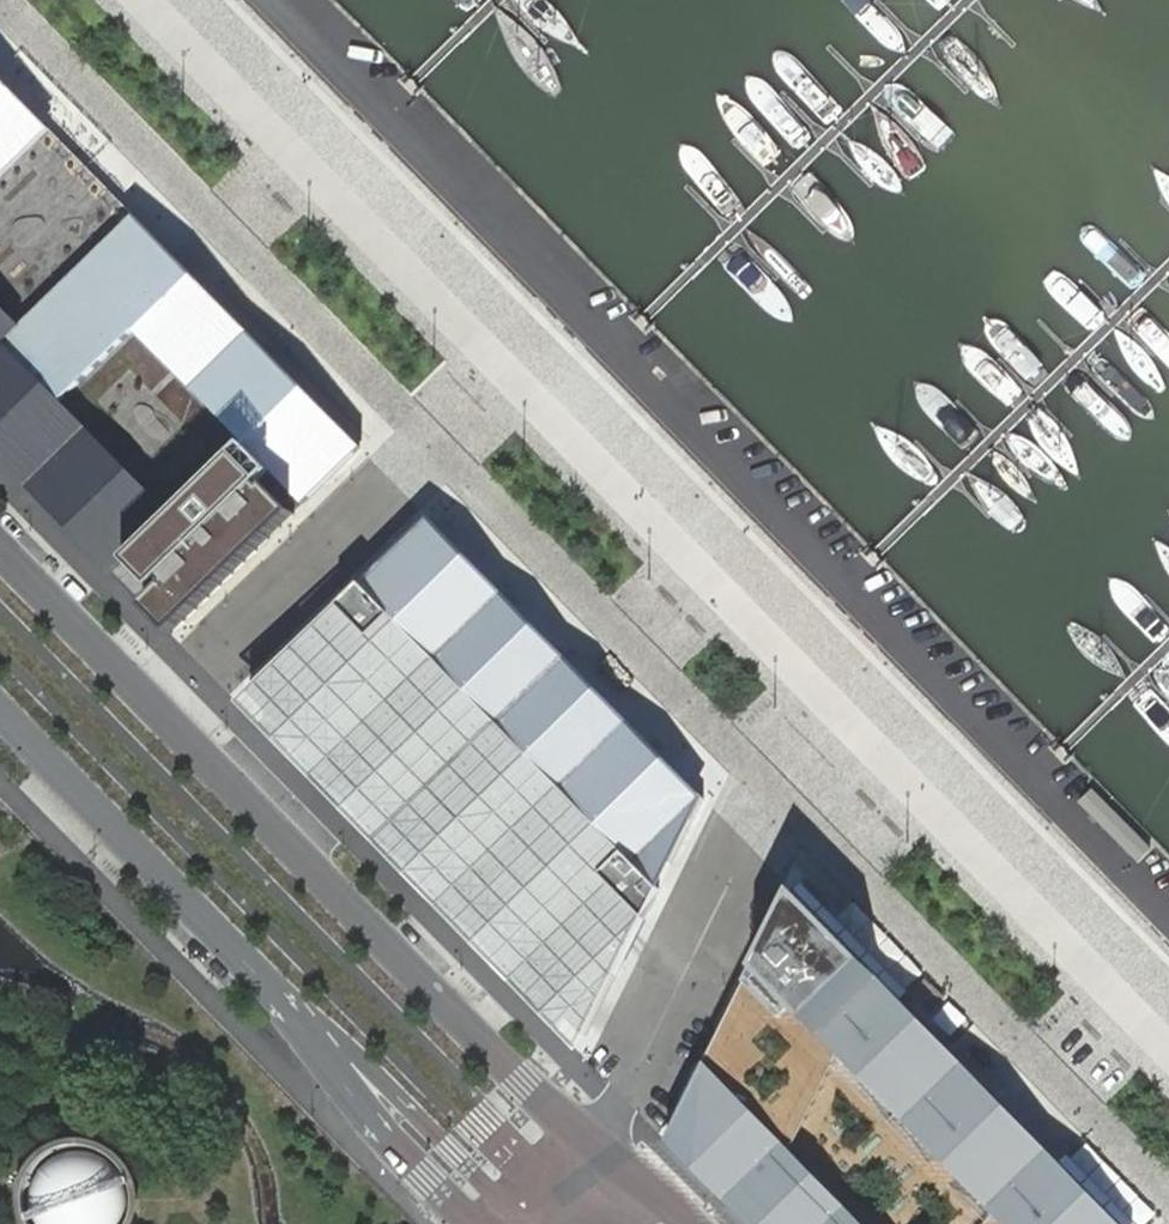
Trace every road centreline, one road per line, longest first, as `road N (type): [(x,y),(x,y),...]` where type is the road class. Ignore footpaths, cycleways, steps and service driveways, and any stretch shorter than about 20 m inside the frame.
road 1 (primary): [(691,1223),(524,1085),(0,548)]
road 2 (primary): [(0,710),(265,981),(387,1138),(475,1223)]

